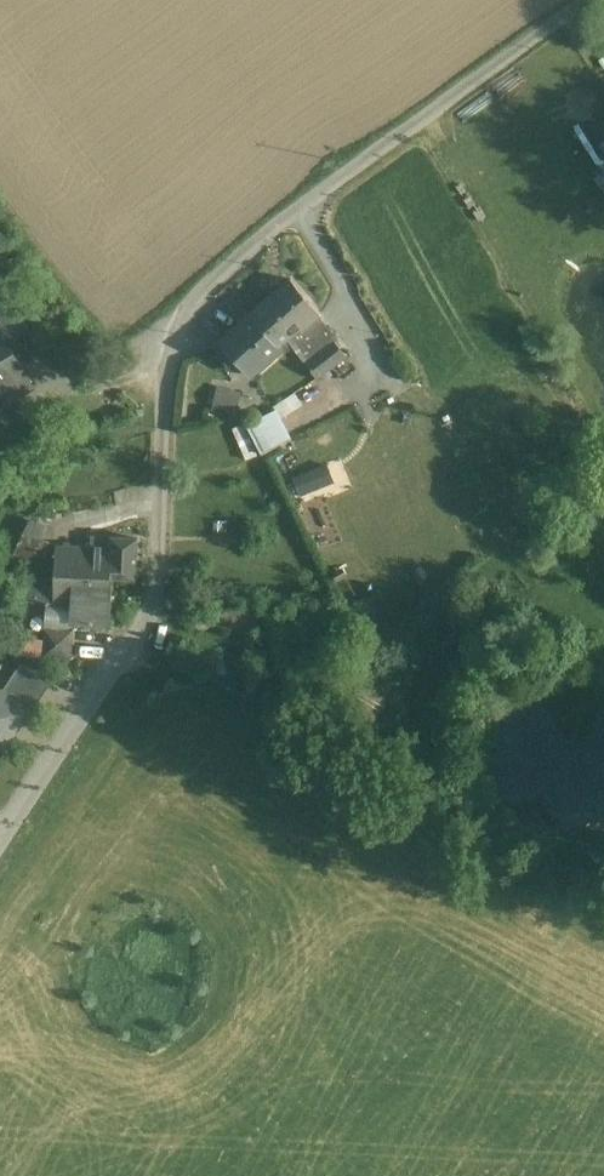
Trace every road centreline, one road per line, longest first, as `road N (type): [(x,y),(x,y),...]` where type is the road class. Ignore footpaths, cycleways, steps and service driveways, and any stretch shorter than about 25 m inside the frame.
road 1 (residential): [(0,868),(54,815),(137,671),(160,613),(168,359),(194,297),(587,0)]

